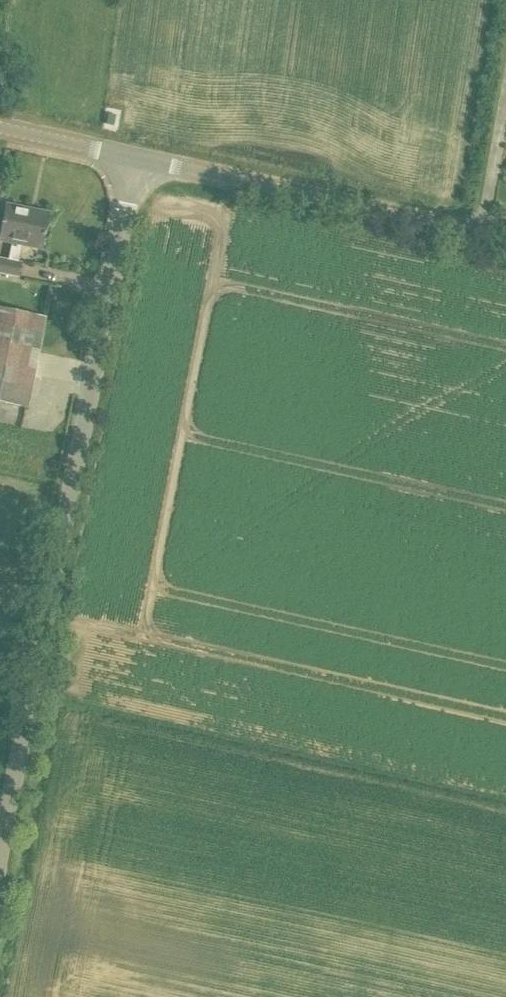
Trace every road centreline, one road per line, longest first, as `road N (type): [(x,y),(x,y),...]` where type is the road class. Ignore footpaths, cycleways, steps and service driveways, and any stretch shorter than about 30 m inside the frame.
road 1 (tertiary): [(0,860),(135,163)]
road 2 (tertiary): [(505,242),(135,163)]
road 3 (tertiary): [(135,163),(0,133)]

